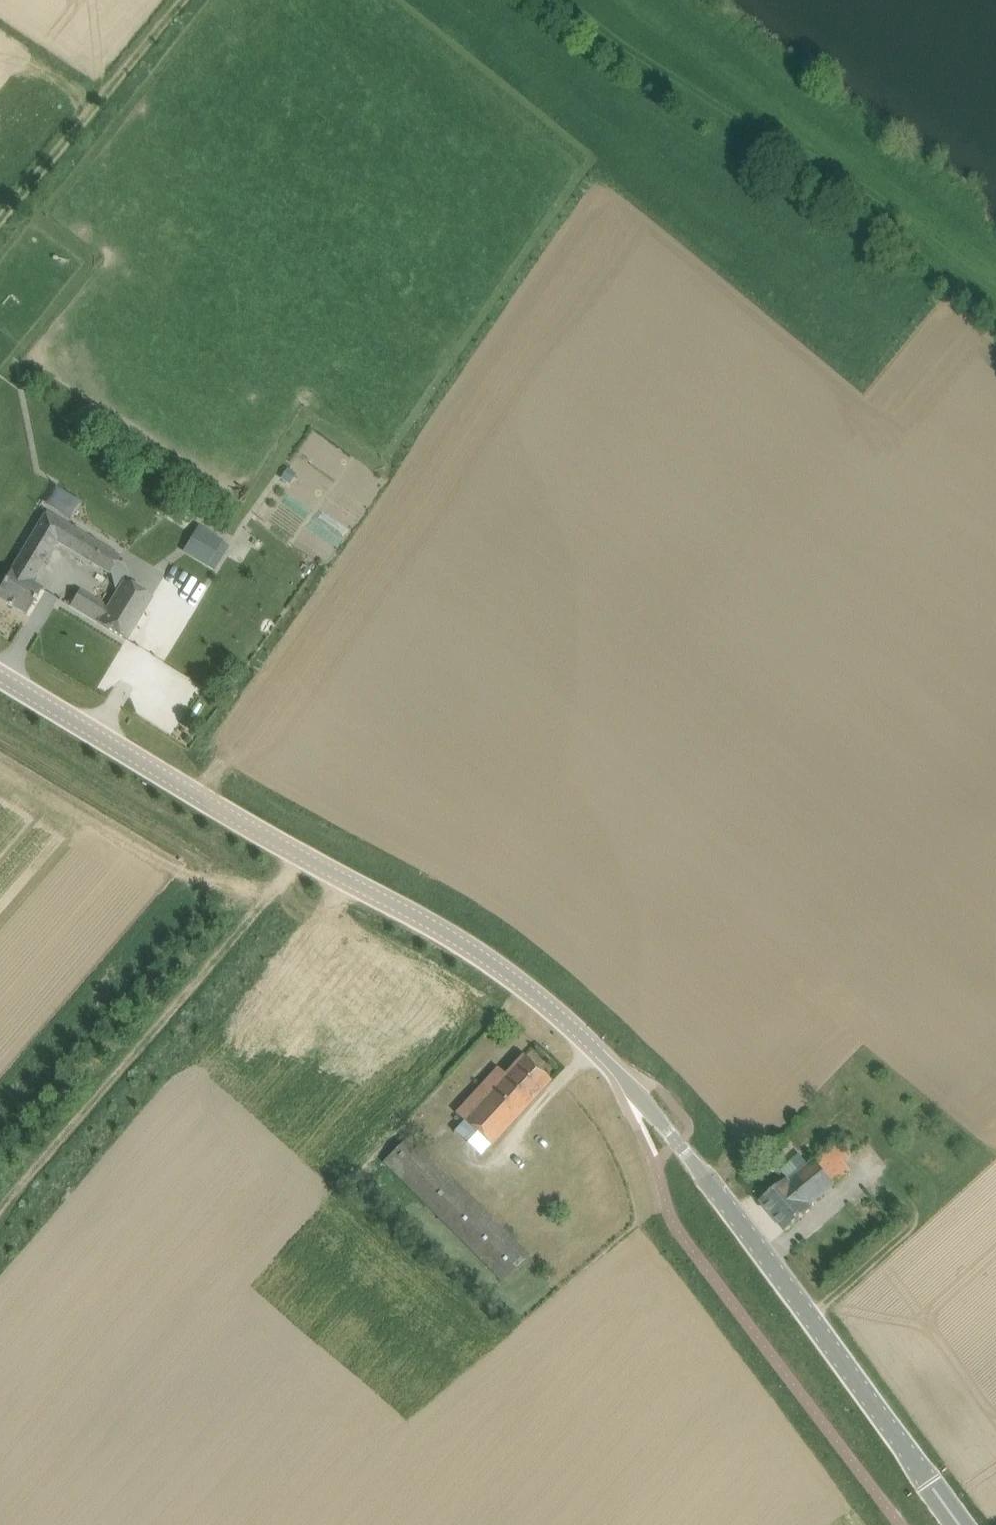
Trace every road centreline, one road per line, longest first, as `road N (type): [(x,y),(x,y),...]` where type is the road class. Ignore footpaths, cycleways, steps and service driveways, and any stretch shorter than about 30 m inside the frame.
road 1 (tertiary): [(930,1482),(709,1178),(613,1064),(549,1005),(472,946),(273,839),(0,674)]
road 2 (track): [(183,0),(0,222)]

